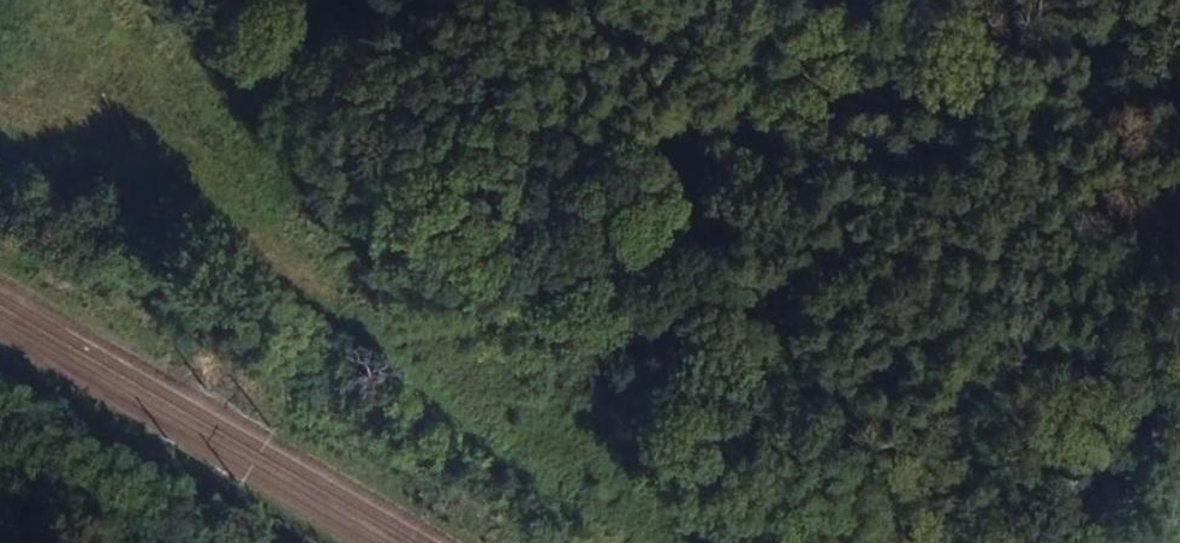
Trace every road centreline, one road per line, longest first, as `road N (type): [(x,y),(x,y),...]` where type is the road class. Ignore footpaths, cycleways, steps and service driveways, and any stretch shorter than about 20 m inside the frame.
road 1 (track): [(1065,542),(1179,427)]

